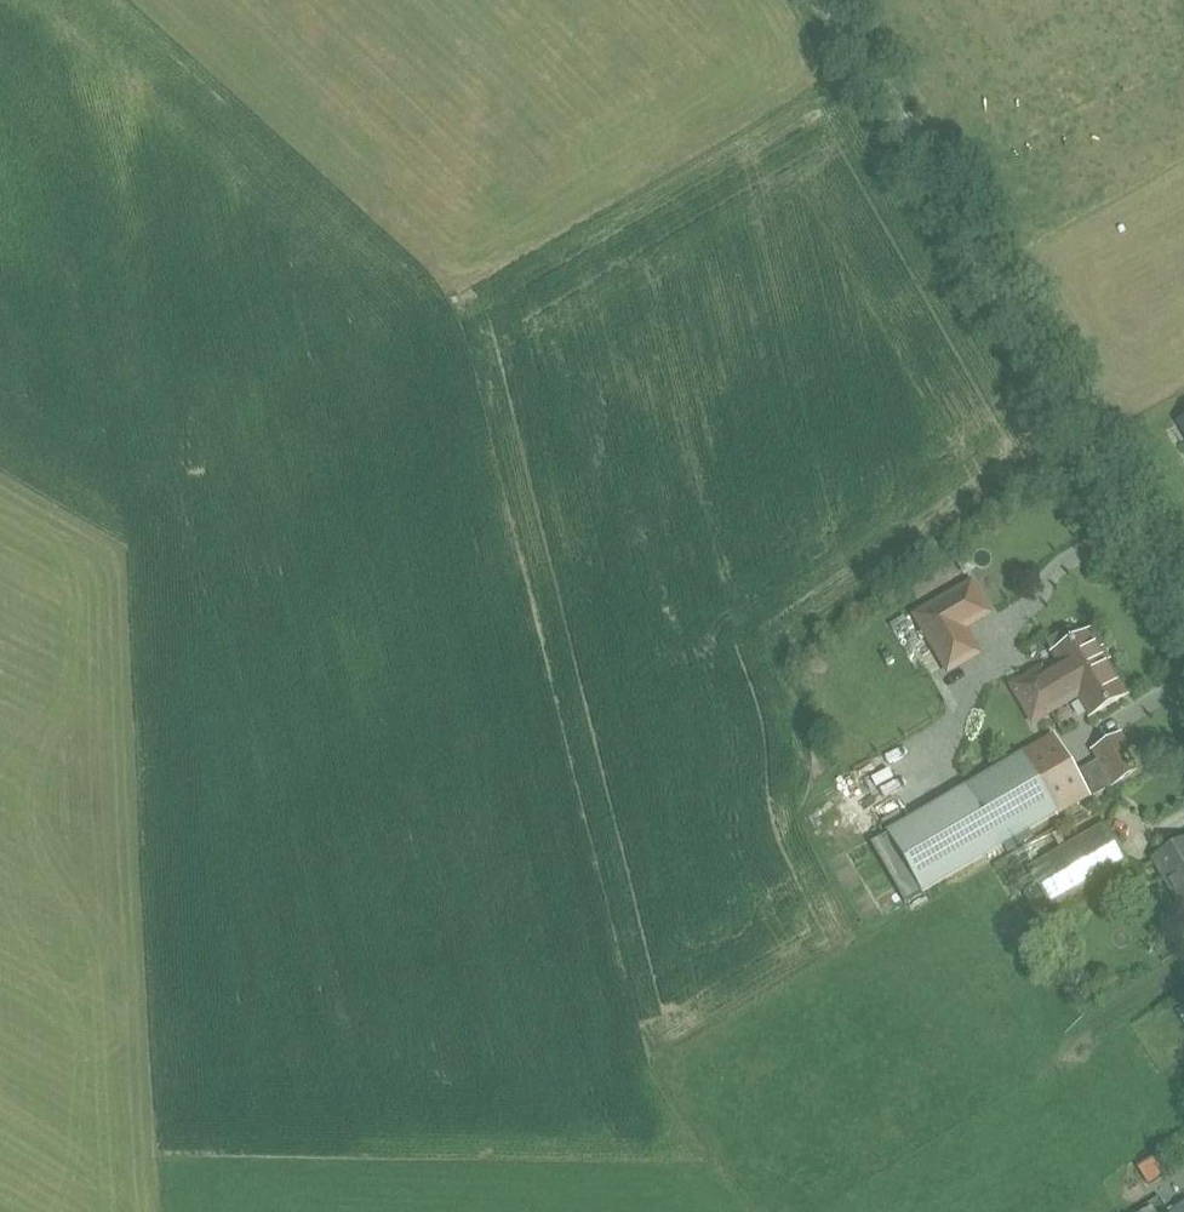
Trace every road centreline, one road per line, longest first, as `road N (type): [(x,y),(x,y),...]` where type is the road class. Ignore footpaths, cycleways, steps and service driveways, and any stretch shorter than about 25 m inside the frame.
road 1 (unclassified): [(1183,606),(831,0)]

